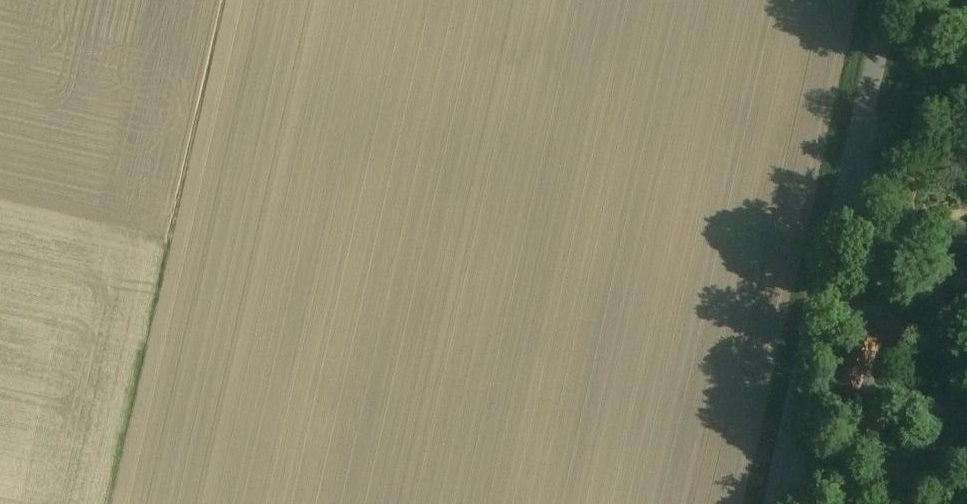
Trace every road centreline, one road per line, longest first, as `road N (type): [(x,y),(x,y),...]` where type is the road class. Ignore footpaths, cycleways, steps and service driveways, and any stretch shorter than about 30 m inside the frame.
road 1 (unclassified): [(890,0),(772,503)]

